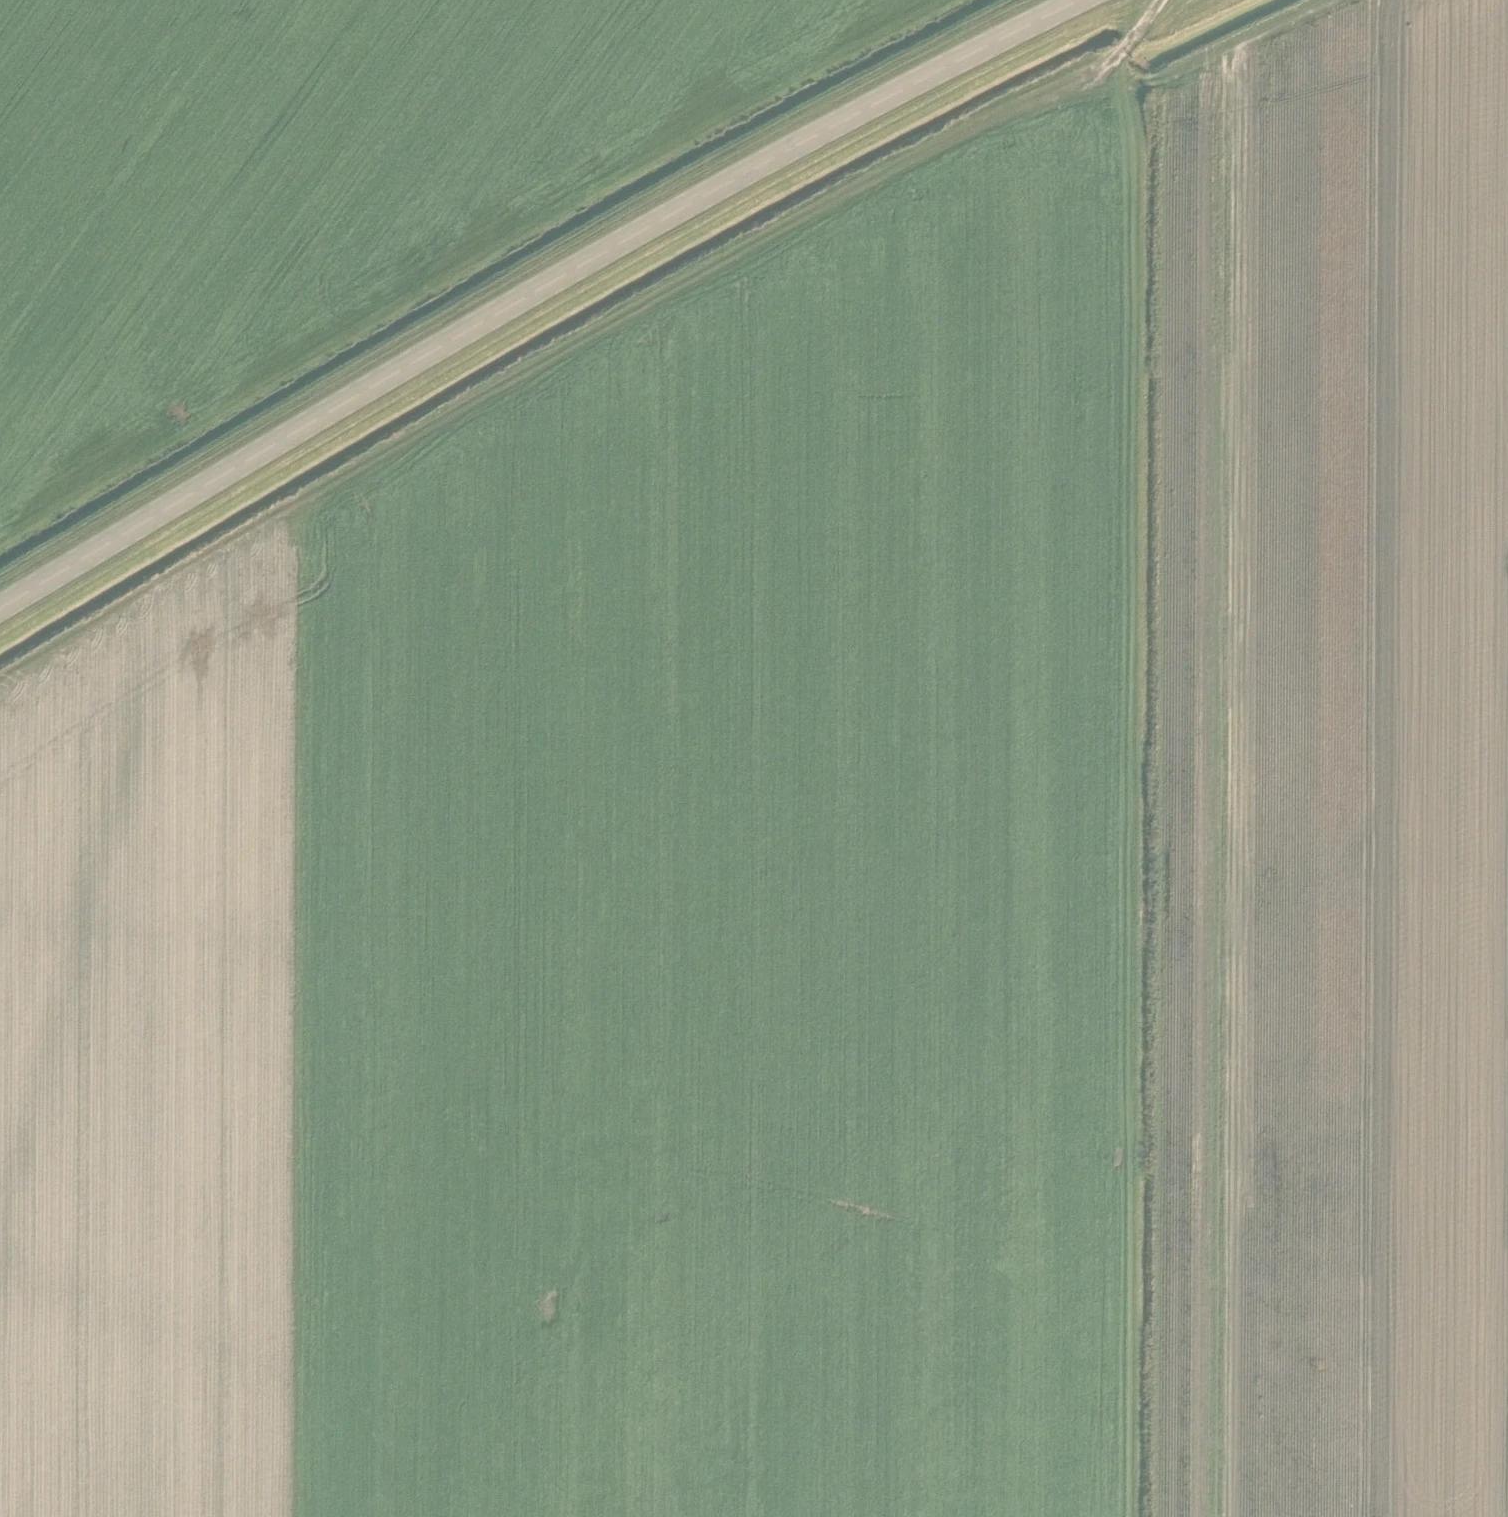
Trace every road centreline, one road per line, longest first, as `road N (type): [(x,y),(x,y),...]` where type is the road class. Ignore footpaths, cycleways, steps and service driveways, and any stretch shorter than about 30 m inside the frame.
road 1 (secondary): [(0,606),(618,243),(1076,0)]

